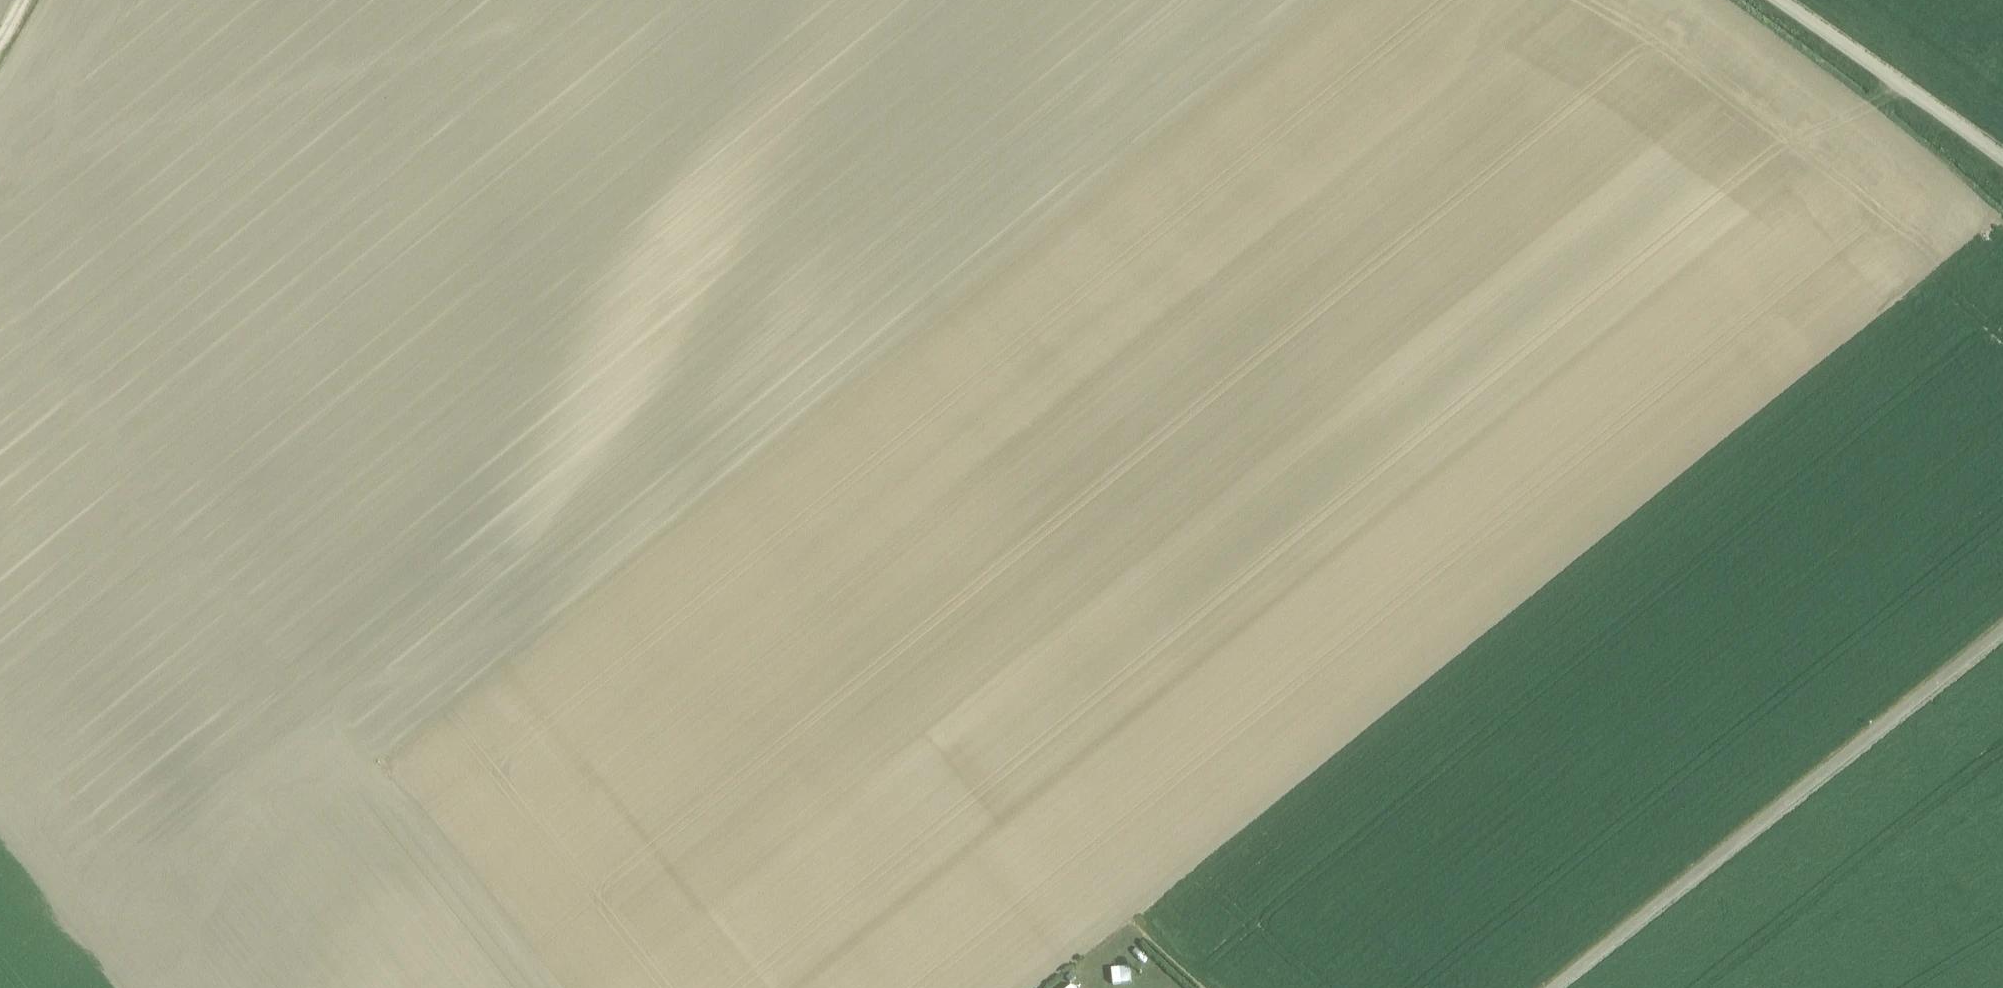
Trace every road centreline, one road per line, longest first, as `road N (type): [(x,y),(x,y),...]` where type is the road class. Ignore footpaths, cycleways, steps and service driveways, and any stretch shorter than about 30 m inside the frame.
road 1 (unclassified): [(2002,629),(1552,987)]
road 2 (unclassified): [(2002,160),(1776,0)]

